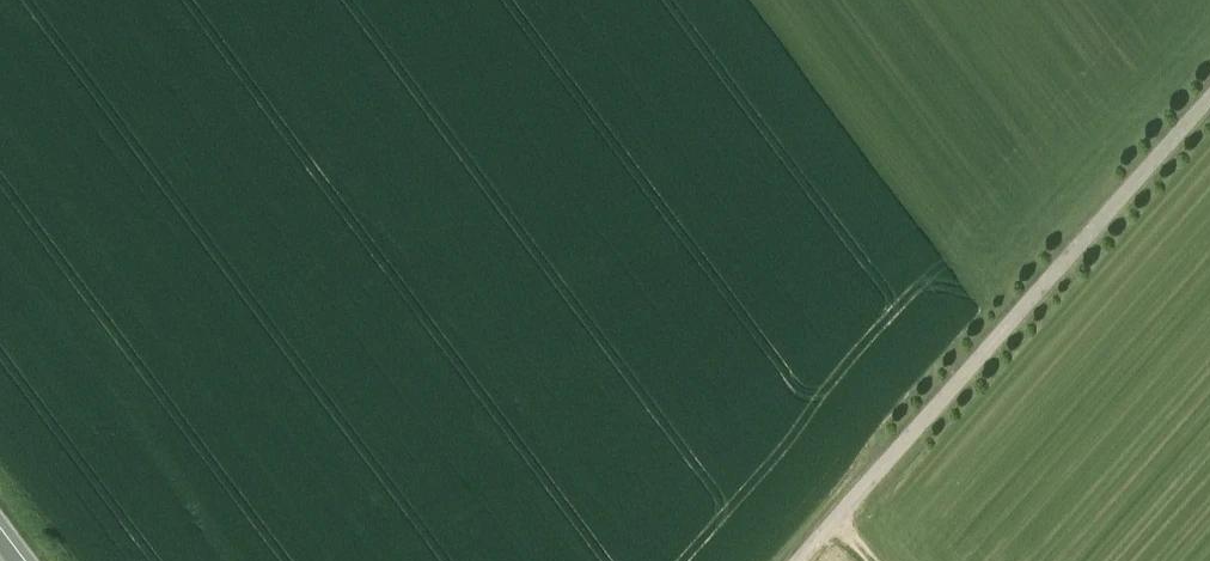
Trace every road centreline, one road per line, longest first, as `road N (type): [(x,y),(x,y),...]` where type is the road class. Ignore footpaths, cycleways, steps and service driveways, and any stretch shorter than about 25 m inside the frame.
road 1 (track): [(797,560),(1209,97)]

